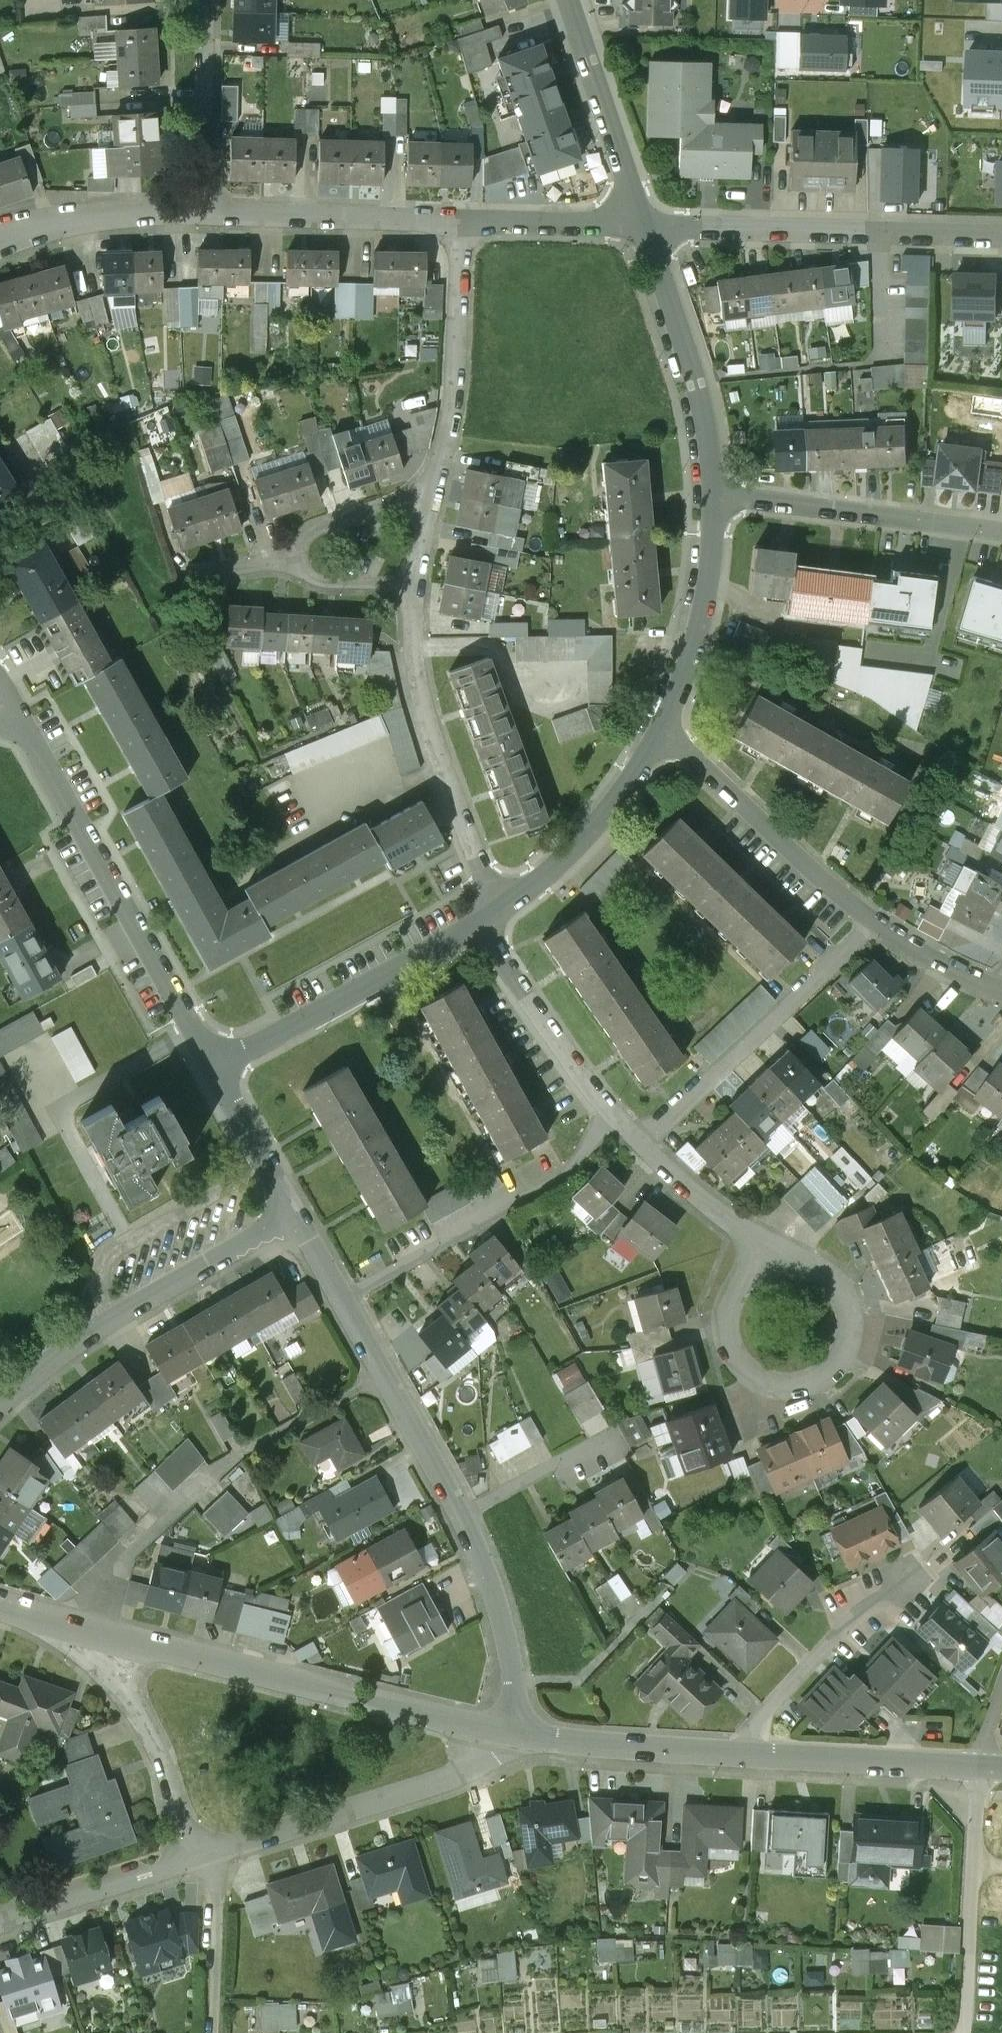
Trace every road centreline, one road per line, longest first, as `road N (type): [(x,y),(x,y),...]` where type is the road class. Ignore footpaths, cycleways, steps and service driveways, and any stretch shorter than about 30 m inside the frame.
road 1 (residential): [(503,1731),(489,1755),(462,1773),(209,1862),(0,1923)]
road 2 (residential): [(503,1731),(0,1599)]
road 3 (residential): [(211,1065),(7,701)]
road 4 (residential): [(748,1236),(833,1283),(852,1302),(860,1331),(832,1374),(779,1380),(740,1354),(736,1300)]
road 5 (residential): [(645,225),(1001,235)]
road 6 (residential): [(294,1214),(101,1324),(0,1408)]
road 7 (residential): [(502,905),(429,713),(415,635),(419,589)]
road 8 (residential): [(345,1299),(579,1163),(614,1119)]
road 9 (residential): [(636,1140),(874,922)]
road 10 (residential): [(478,923),(211,1065)]
road 11 (residential): [(713,496),(1001,529)]
road 12 (residential): [(430,506),(452,412),(462,221)]
road 13 (residential): [(664,730),(874,922)]
road 14 (residential): [(645,225),(708,423),(713,496)]
road 15 (track): [(967,2032),(980,1771)]
road 16 (residential): [(203,216),(462,221)]
road 17 (residential): [(1001,1773),(750,1755)]
road 18 (residential): [(750,1755),(503,1731)]
road 19 (residential): [(463,1515),(345,1299)]
road 20 (residential): [(664,730),(614,804),(559,866),(502,905)]
road 21 (residential): [(713,496),(700,632),(664,730)]
road 22 (residential): [(614,1119),(545,1031),(478,923)]
road 23 (residential): [(571,0),(645,225)]
road 24 (residential): [(750,1755),(760,1720),(847,1624),(901,1580)]
road 25 (residential): [(503,1731),(515,1683),(463,1515)]
road 26 (residential): [(207,0),(203,216)]
road 27 (residential): [(0,236),(203,216)]
road 28 (residential): [(462,221),(645,225)]
road 29 (residential): [(294,1214),(211,1065)]
road 30 (residential): [(430,506),(385,506),(324,521),(290,559)]
road 31 (residential): [(596,1443),(463,1515)]
road 32 (residential): [(748,1236),(636,1140)]
road 33 (residential): [(874,922),(1001,991)]
road 34 (residential): [(290,559),(312,582),(335,589),(419,589)]

